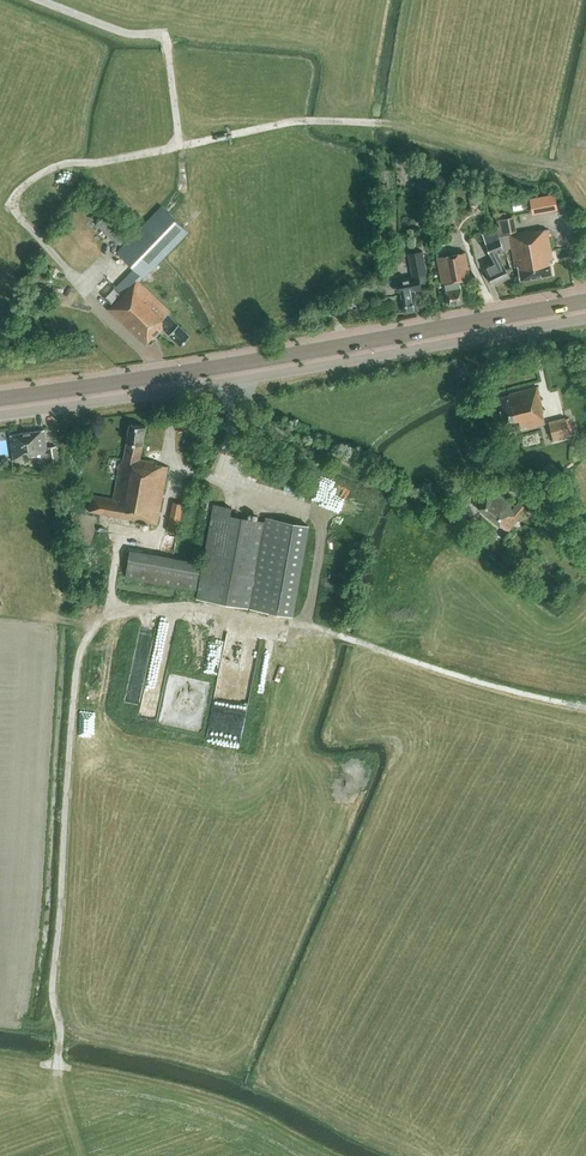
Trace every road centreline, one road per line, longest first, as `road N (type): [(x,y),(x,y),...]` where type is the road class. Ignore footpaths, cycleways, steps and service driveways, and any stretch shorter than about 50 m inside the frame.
road 1 (primary): [(0,398),(585,301)]
road 2 (unclassified): [(0,415),(585,318)]
road 3 (track): [(41,0),(167,40),(179,145),(58,165),(34,177),(12,205),(82,284)]
road 4 (track): [(112,592),(75,677),(53,988),(61,1035),(56,1068)]
road 5 (track): [(298,624),(585,707)]
road 6 (track): [(179,145),(302,119),(382,122)]
road 7 (track): [(107,617),(146,607),(298,624)]

